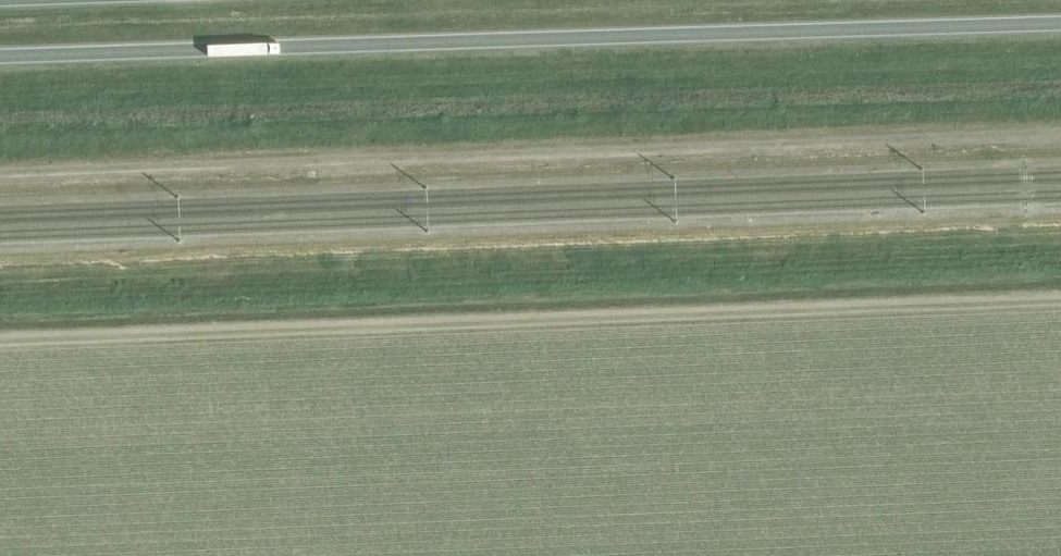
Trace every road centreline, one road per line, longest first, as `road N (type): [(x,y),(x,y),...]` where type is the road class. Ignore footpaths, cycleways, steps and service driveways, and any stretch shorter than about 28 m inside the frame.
road 1 (track): [(0,174),(1060,135)]
road 2 (trunk): [(0,55),(1060,24)]

